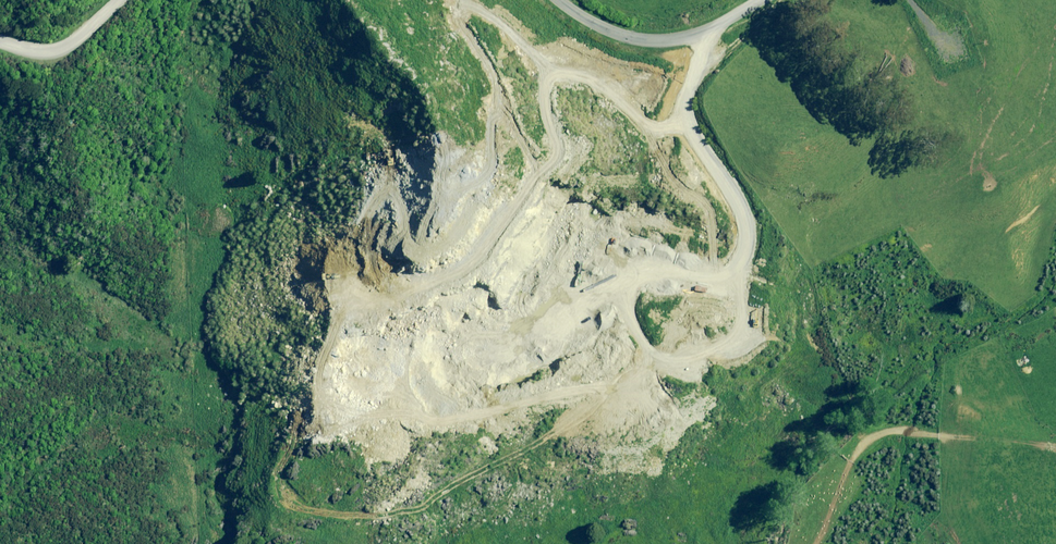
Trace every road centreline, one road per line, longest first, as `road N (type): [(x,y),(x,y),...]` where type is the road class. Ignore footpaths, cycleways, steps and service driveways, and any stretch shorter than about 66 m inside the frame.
road 1 (track): [(352,324),(366,353),(442,386),(675,331),(729,284),(755,244),(755,204),(684,107),(695,79),(760,29),(777,0)]
road 2 (track): [(1055,417),(997,422),(937,376),(918,376),(860,423),(809,483),(772,543)]
road 3 (unclassified): [(570,0),(599,28),(644,40),(706,35),(762,0)]
road 4 (unclassified): [(0,45),(50,56),(115,0)]

